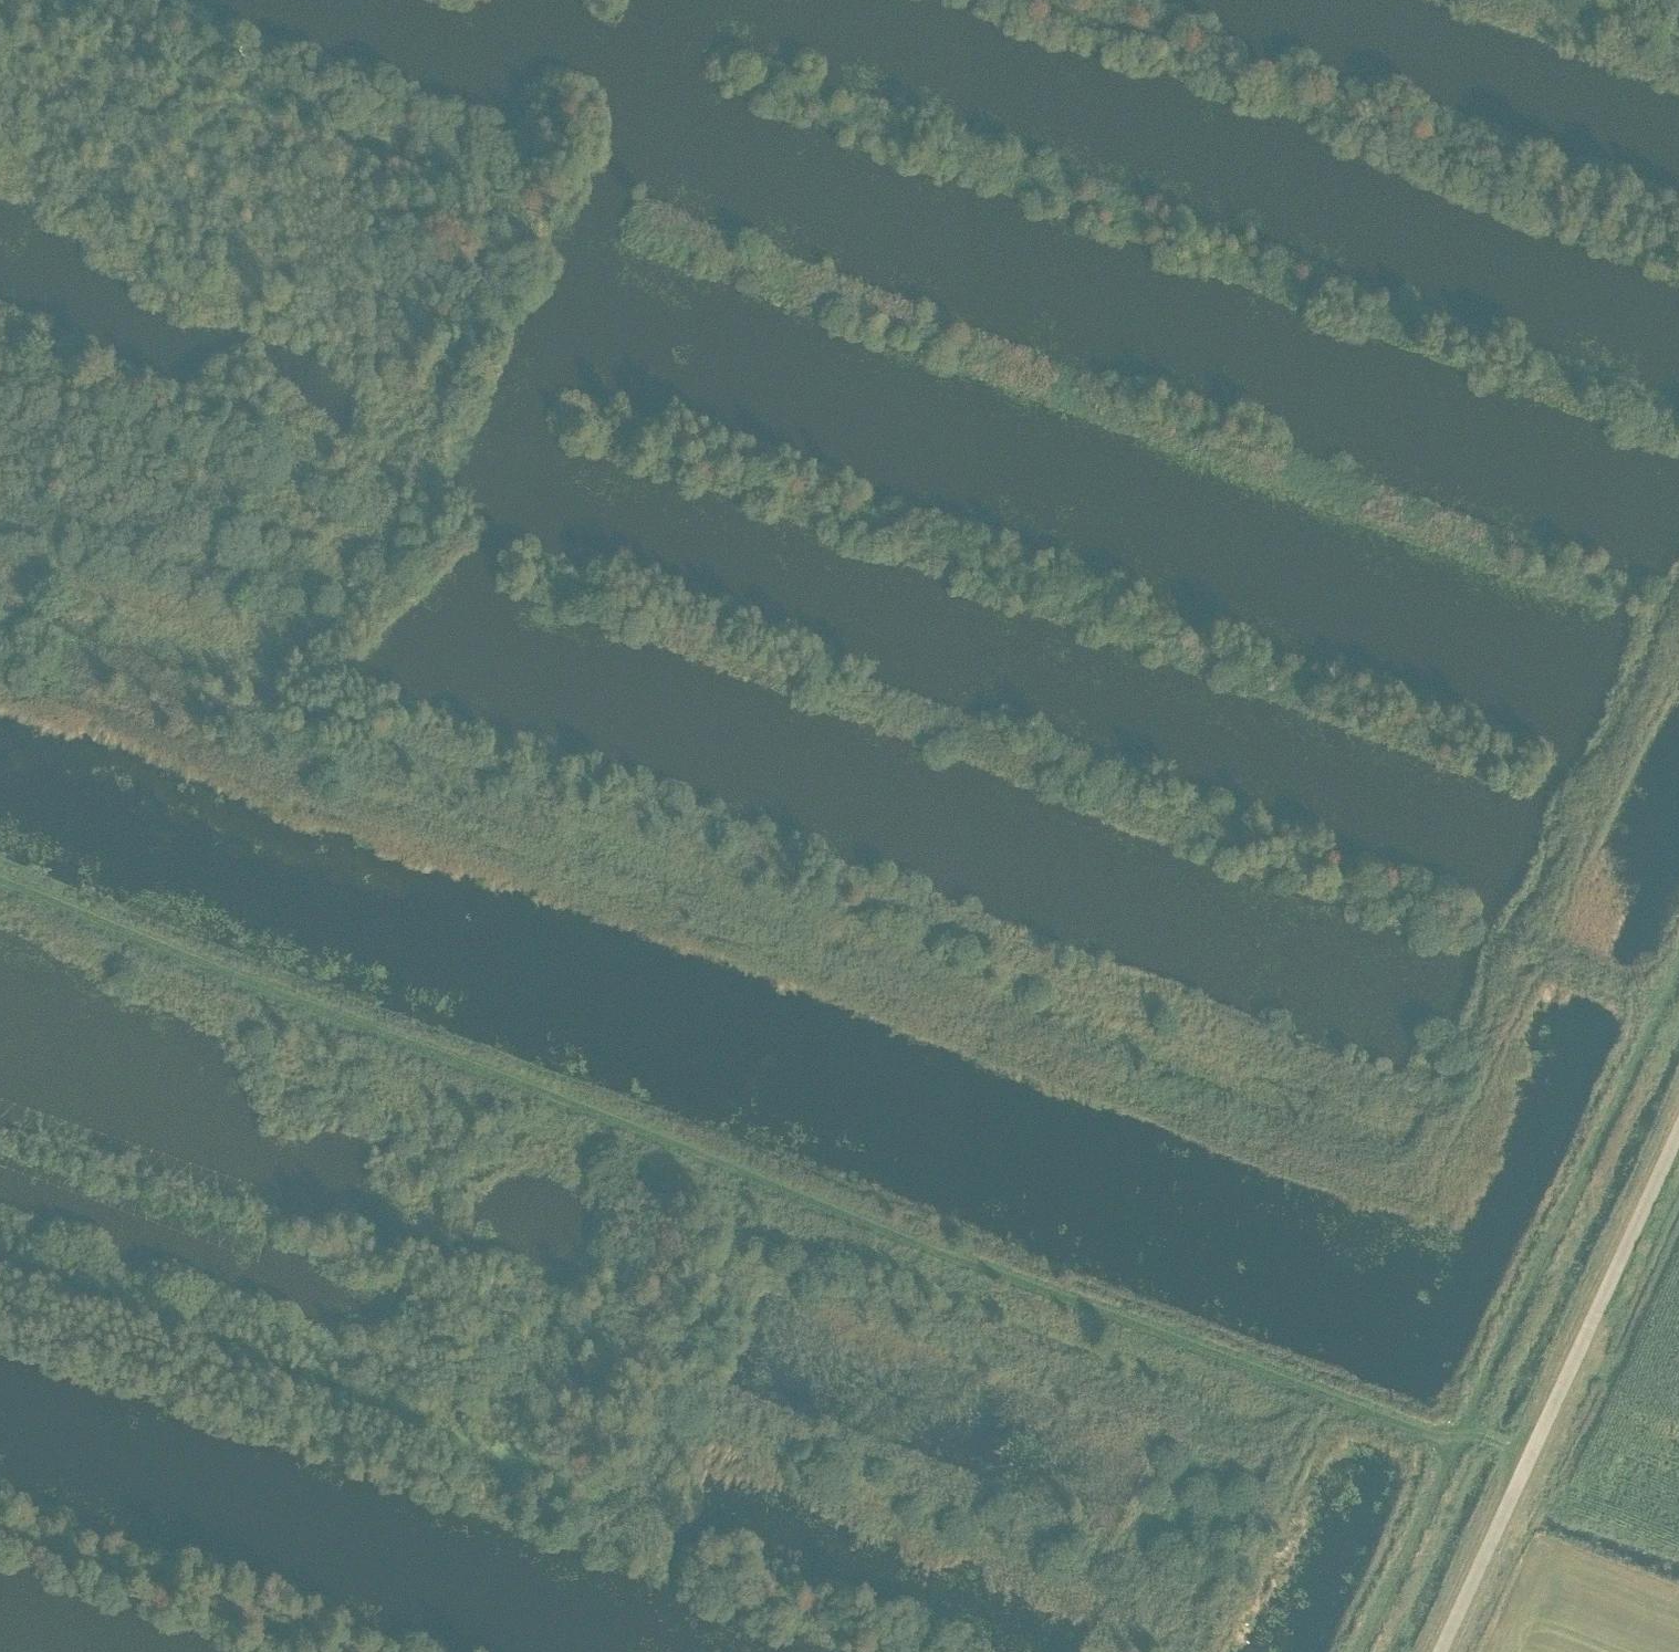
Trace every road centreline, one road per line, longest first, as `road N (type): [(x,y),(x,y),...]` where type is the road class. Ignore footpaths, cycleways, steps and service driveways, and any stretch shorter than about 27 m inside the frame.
road 1 (unclassified): [(1443,1651),(1678,1137)]

